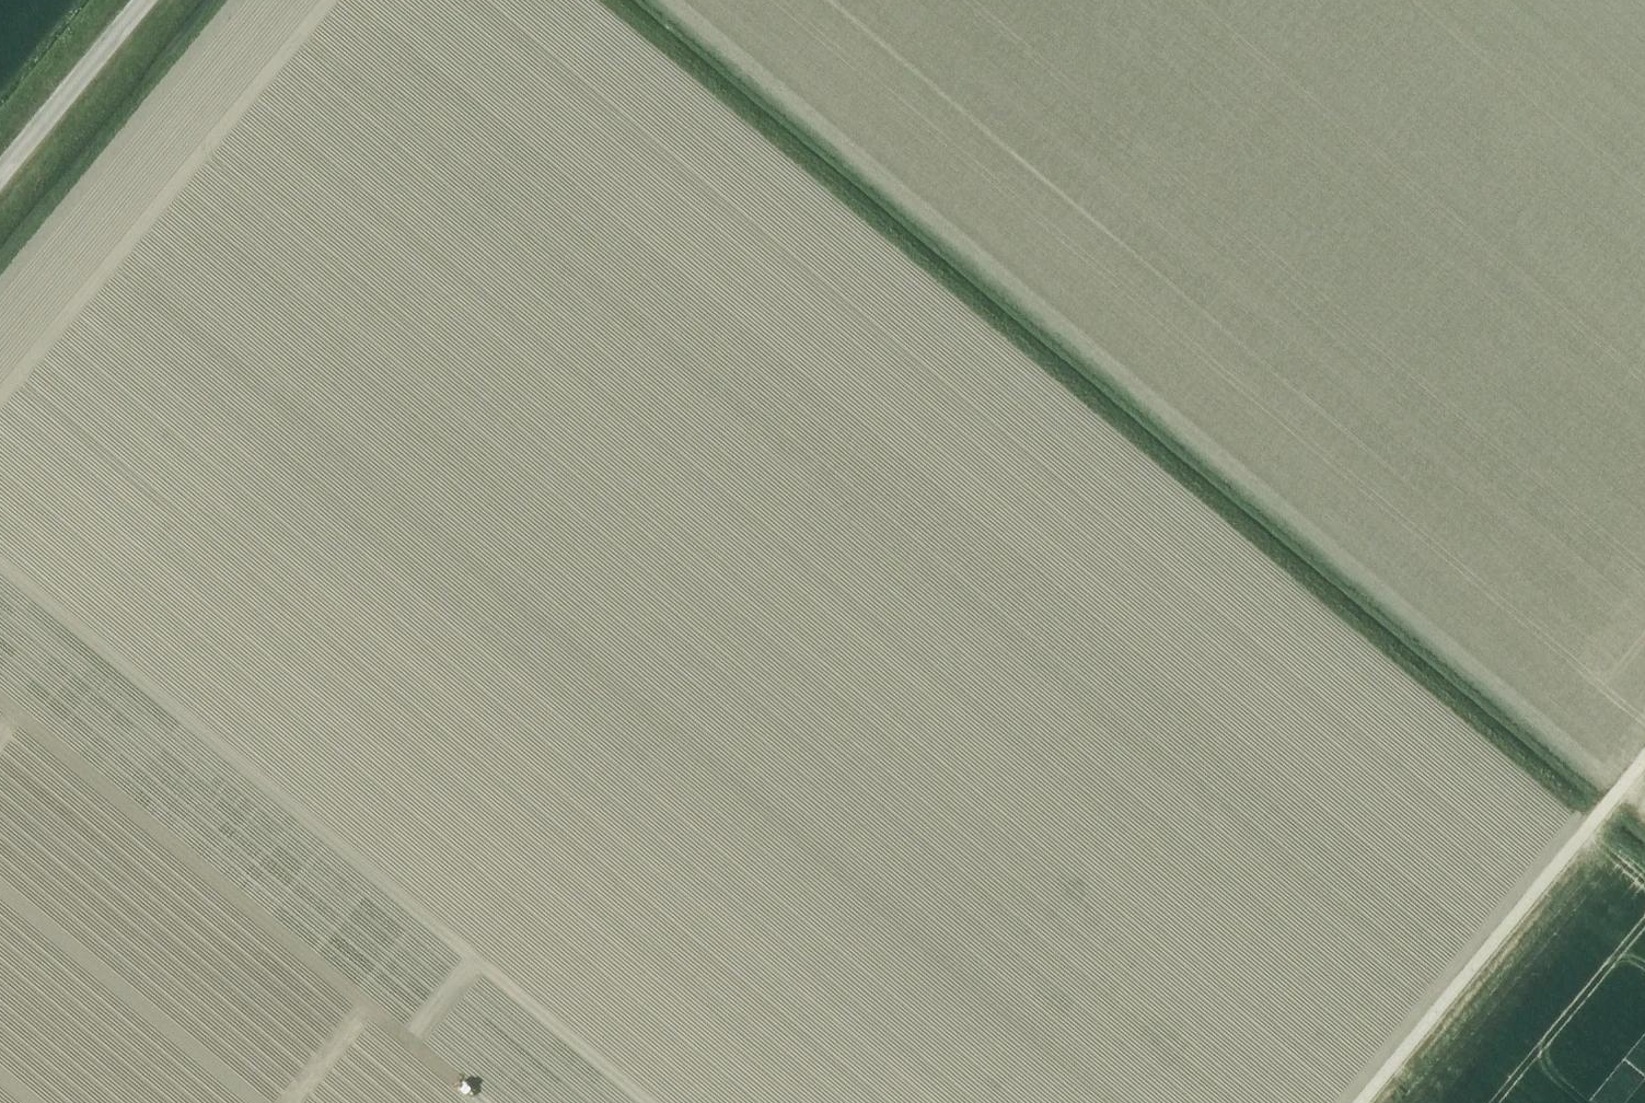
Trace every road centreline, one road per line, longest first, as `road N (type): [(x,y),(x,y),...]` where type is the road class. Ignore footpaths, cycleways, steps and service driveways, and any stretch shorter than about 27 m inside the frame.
road 1 (track): [(1644,759),(1361,1102)]
road 2 (unclassified): [(0,172),(142,0)]

